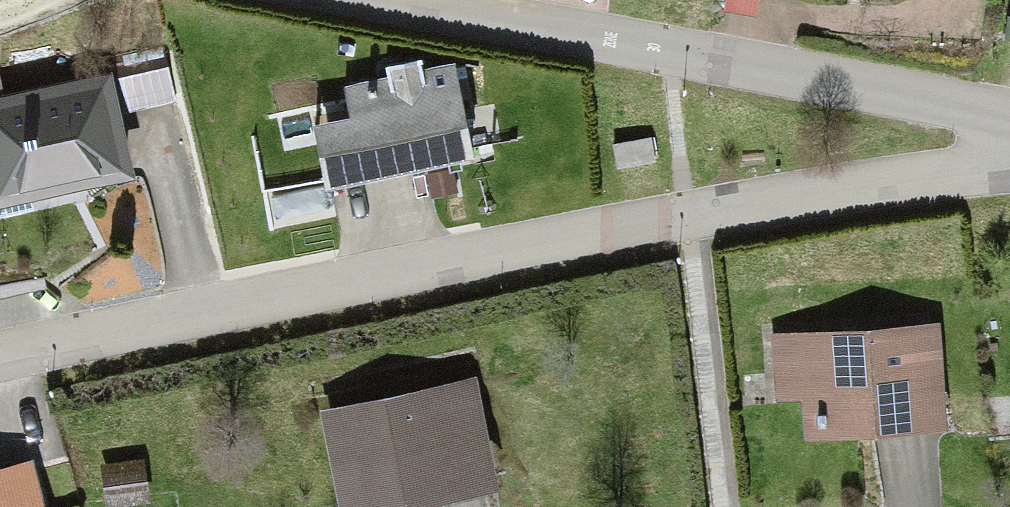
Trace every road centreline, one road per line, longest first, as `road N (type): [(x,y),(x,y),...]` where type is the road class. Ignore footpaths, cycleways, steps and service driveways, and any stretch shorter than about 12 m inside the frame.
road 1 (residential): [(0,359),(1009,159)]
road 2 (residential): [(351,0),(1009,124)]

